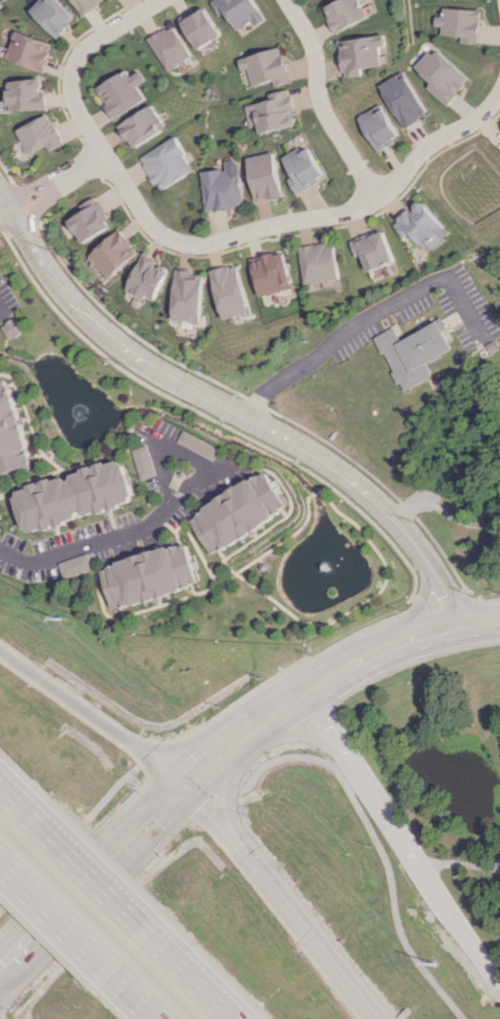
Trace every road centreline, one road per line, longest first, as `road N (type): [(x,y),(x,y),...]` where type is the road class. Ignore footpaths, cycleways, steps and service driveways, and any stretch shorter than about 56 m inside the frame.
road 1 (tertiary): [(459,625),(412,542),(356,483),(86,320),(0,192)]
road 2 (residential): [(101,153),(157,232),(192,244),(330,215),(391,187),(422,150),(464,132),(499,87)]
road 3 (secondary): [(499,621),(418,636),(305,688),(181,789)]
road 4 (residential): [(305,688),(499,986)]
road 5 (motorway): [(373,1018),(181,789)]
road 6 (motorway): [(181,789),(0,653)]
road 7 (residential): [(371,197),(318,101),(311,44),(283,0)]
road 8 (residential): [(158,0),(75,56),(69,84),(83,136),(101,153)]
road 9 (residential): [(0,550),(26,567),(159,522),(170,510)]
road 10 (residential): [(170,510),(164,463),(173,449),(212,477),(170,510)]
road 11 (secondary): [(181,789),(74,893)]
road 12 (motorway): [(137,926),(36,826)]
road 13 (motorway): [(3,861),(103,960)]
road 14 (motorway): [(232,1018),(137,926)]

